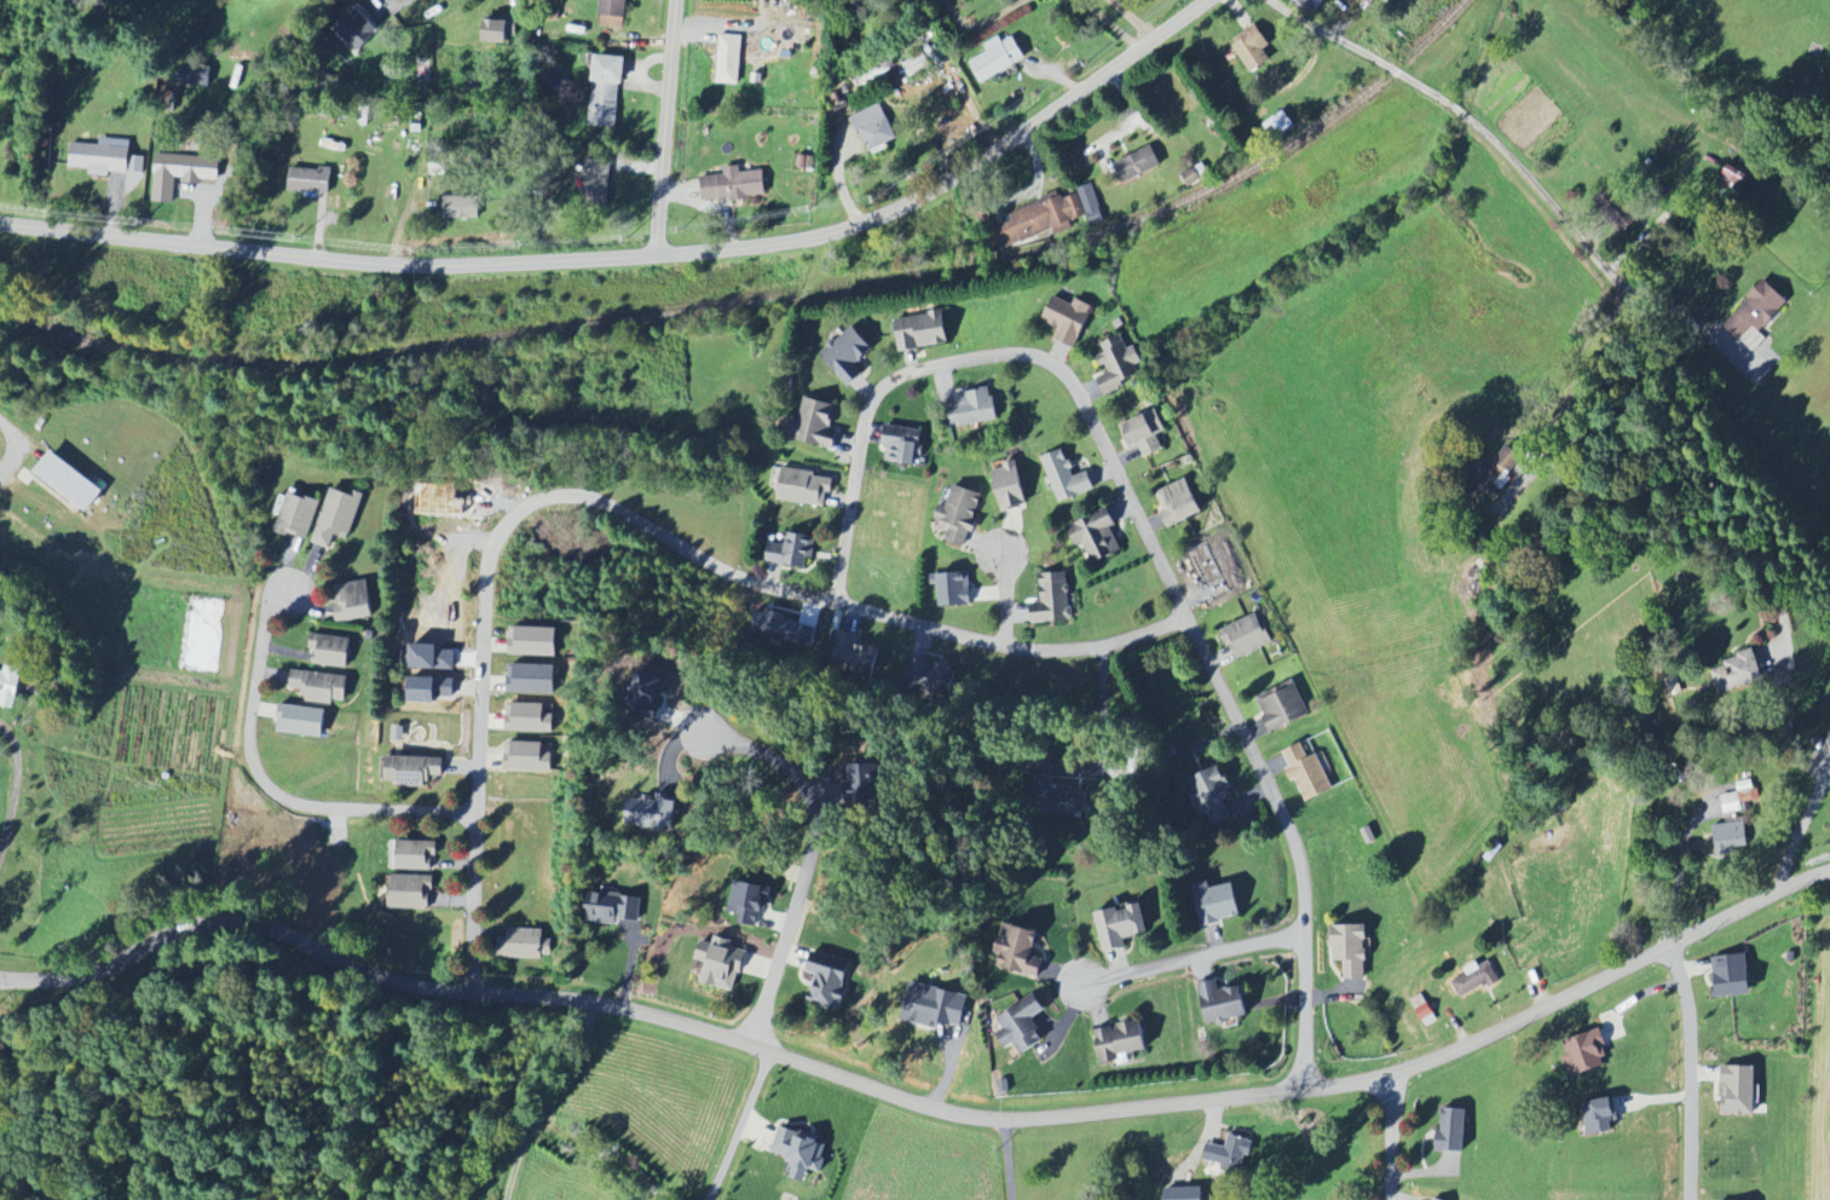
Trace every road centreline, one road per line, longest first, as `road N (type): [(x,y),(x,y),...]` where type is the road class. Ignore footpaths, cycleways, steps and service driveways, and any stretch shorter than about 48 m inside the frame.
road 1 (residential): [(1829,866),(1756,892),(1398,1074),(1040,1120),(907,1101),(643,1008),(573,997),(477,998),(399,983),(259,923),(210,923),(71,988),(0,975)]
road 2 (tertiary): [(1205,0),(951,186),(894,214),(797,241),(645,260),(412,267),(0,222)]
road 3 (residential): [(477,998),(483,583),(490,542),(513,514),(547,496),(614,508),(734,577),(1006,642),(1104,645),(1185,619)]
road 4 (residential): [(1300,1088),(1303,939),(1287,850),(1067,367),(1018,350),(919,363),(888,381),(870,412),(832,599)]
road 5 (residential): [(1473,119),(1546,192),(1651,324),(1777,599)]
road 6 (residential): [(283,589),(262,622),(248,748),(270,789),(329,807),(479,810)]
road 7 (residential): [(708,731),(797,773),(813,802),(816,837),(751,1043)]
road 8 (residential): [(1662,942),(1686,988),(1691,1199)]
road 9 (residential): [(645,260),(675,0)]
road 10 (residential): [(1303,939),(1066,985)]
road 11 (residential): [(1275,0),(1448,100)]
road 12 (residential): [(1398,1074),(1388,1199)]

